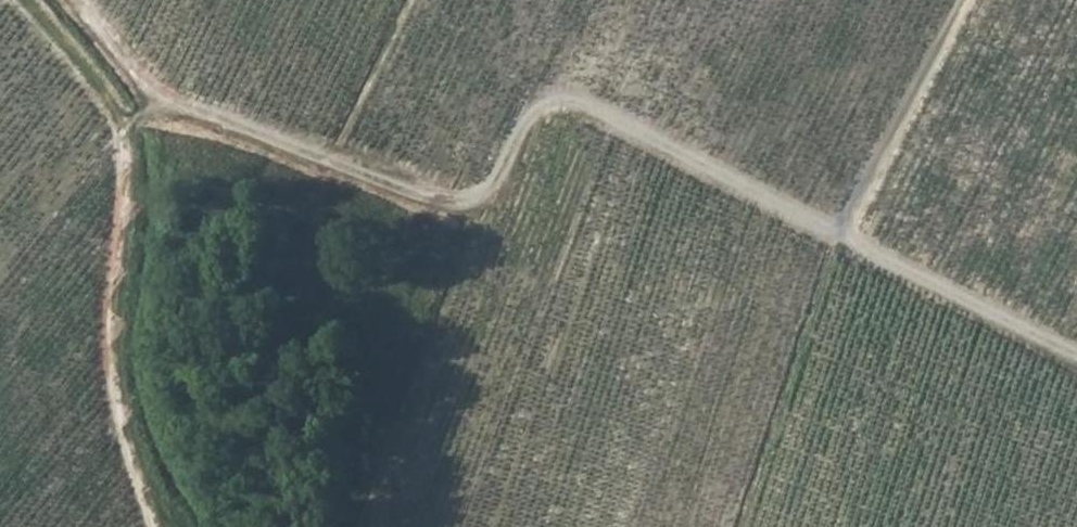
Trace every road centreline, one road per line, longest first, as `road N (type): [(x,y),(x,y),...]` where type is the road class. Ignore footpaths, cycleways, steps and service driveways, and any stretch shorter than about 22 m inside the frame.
road 1 (track): [(1076,354),(544,100),(478,201),(169,107),(80,0)]
road 2 (track): [(150,524),(106,395),(115,208),(120,141),(169,107)]
road 3 (track): [(961,0),(839,243)]
road 4 (track): [(120,141),(85,86),(5,0)]

